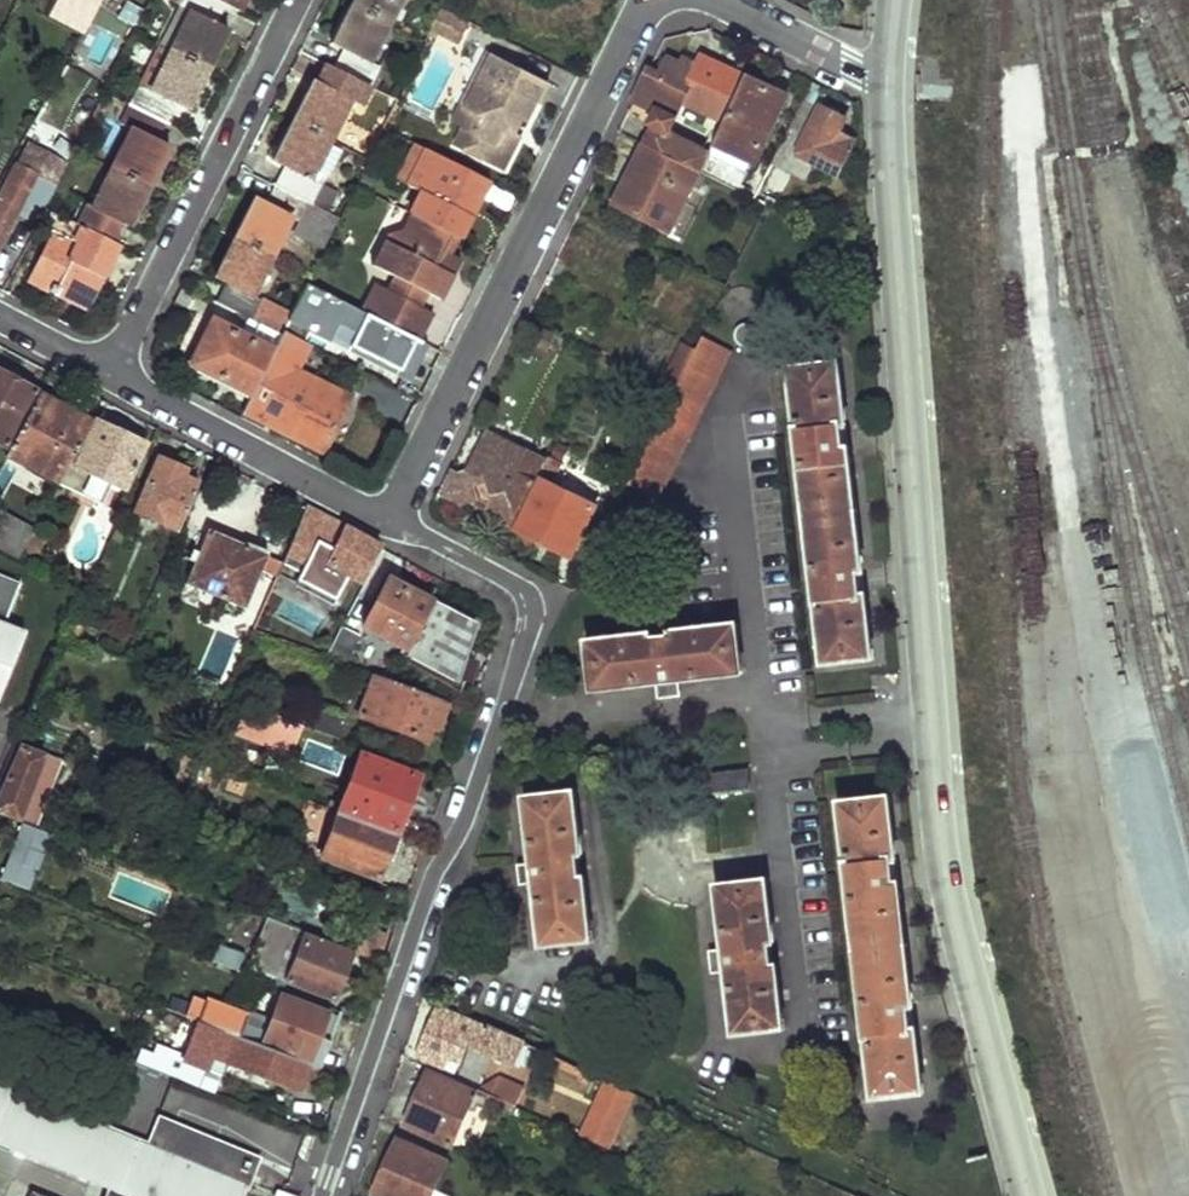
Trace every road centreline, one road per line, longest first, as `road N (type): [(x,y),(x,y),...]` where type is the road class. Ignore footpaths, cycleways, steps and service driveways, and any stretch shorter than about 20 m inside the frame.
road 1 (tertiary): [(886,78),(949,894),(1029,1195)]
road 2 (residential): [(322,1195),(434,875),(463,823),(531,631),(529,596),(517,585),(386,526)]
road 3 (residential): [(386,526),(630,22),(648,0)]
road 4 (residential): [(112,373),(299,0)]
road 5 (residential): [(386,526),(112,373)]
road 6 (residential): [(721,0),(886,78)]
road 7 (residential): [(112,373),(0,315)]

